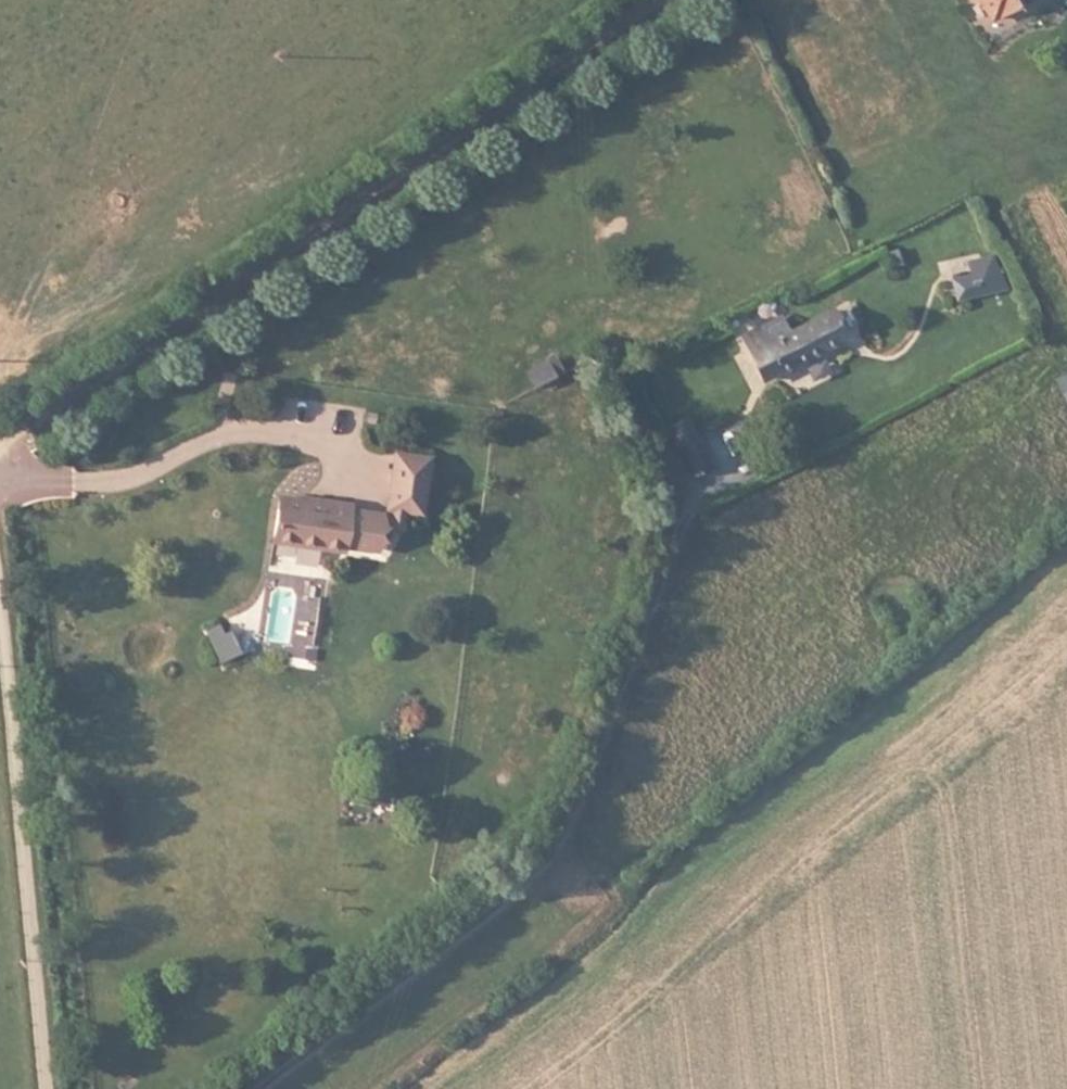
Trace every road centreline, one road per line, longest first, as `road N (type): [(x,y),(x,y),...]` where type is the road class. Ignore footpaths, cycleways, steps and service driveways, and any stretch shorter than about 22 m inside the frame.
road 1 (unclassified): [(0,622),(46,1088)]

